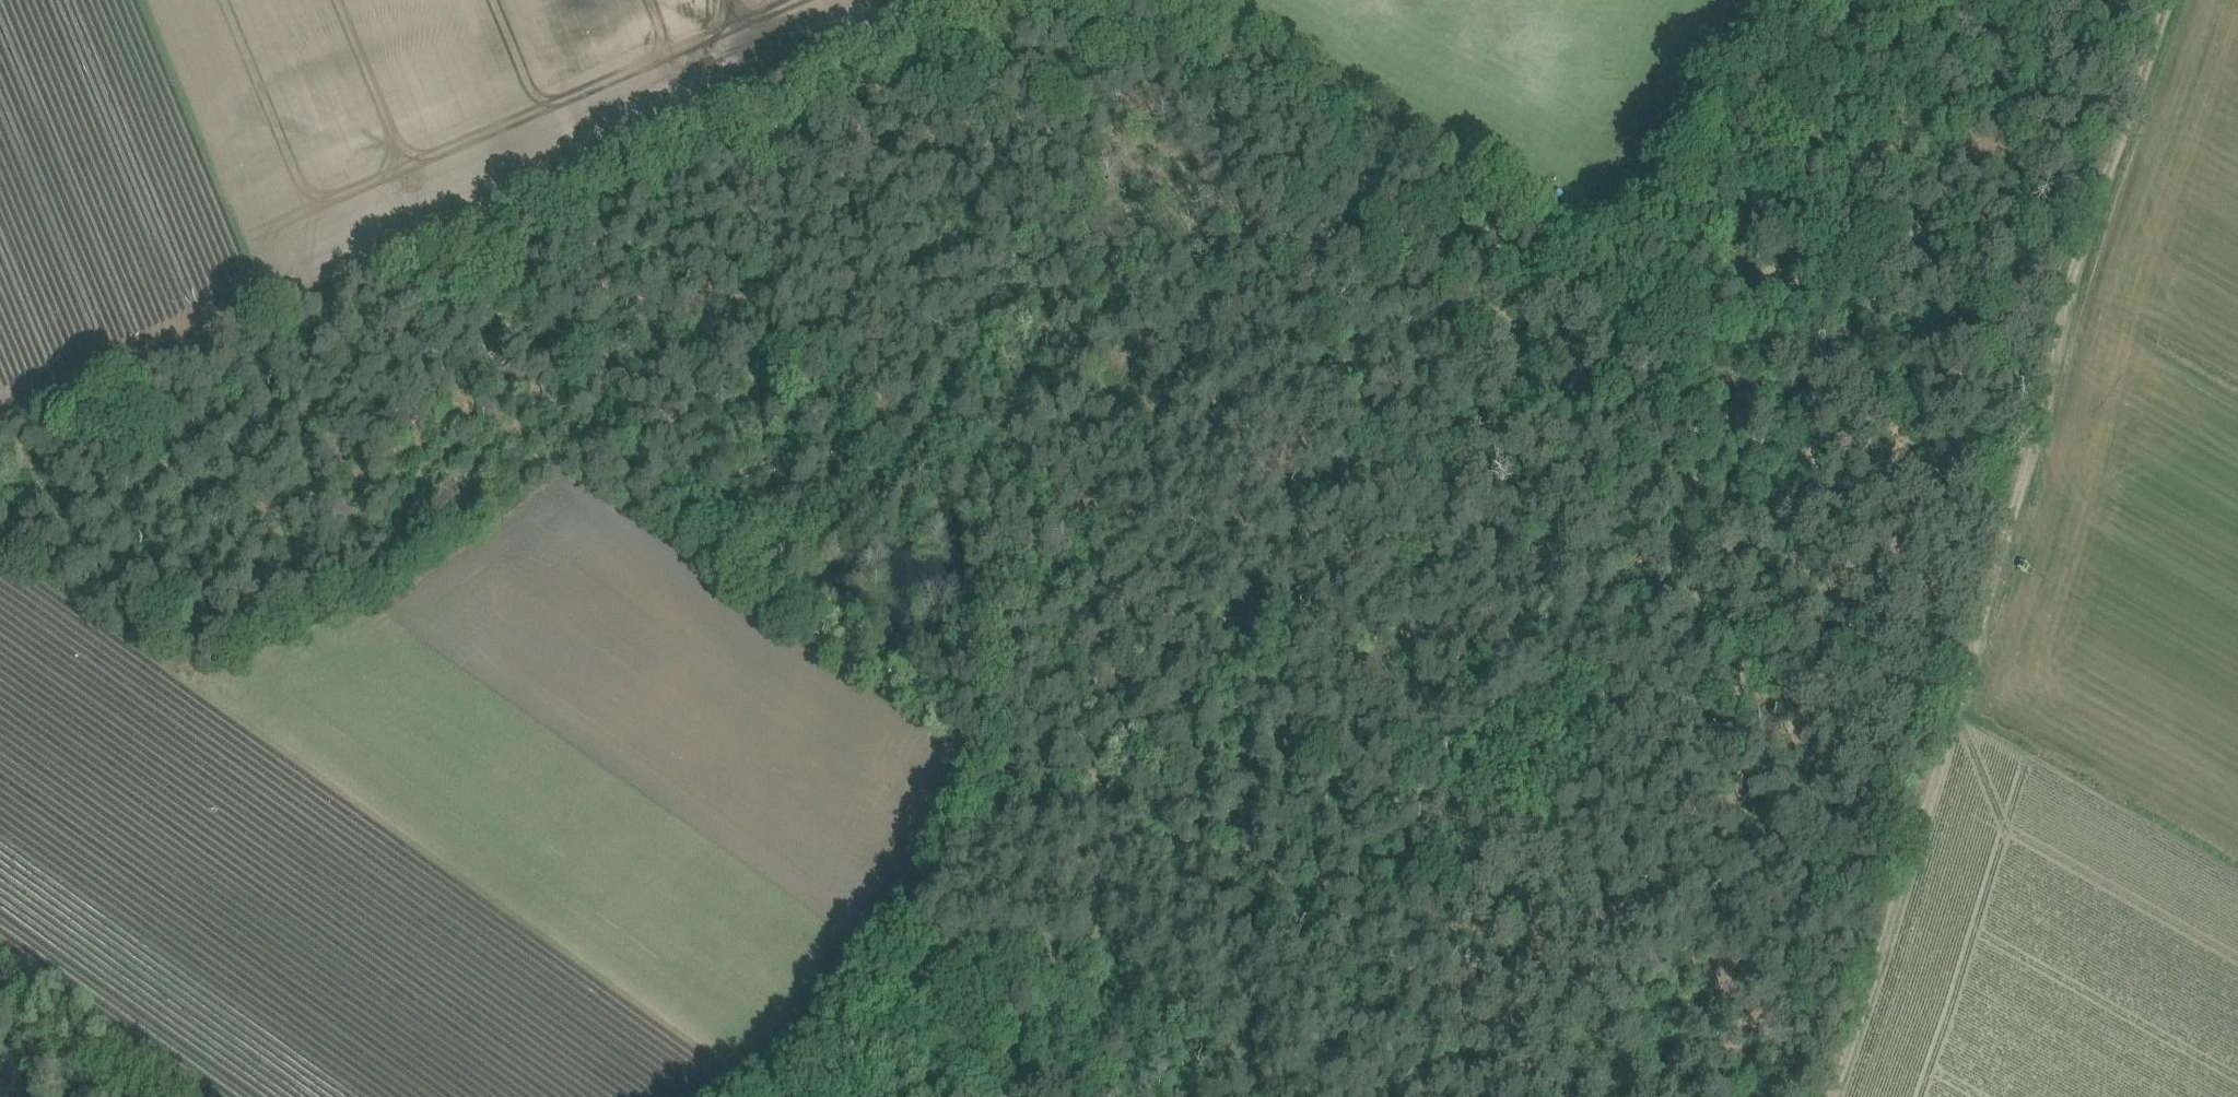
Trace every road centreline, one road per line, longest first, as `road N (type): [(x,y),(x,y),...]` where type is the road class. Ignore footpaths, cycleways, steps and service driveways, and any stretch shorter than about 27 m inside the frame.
road 1 (track): [(1828,1096),(1940,756),(2090,235),(2168,0)]

